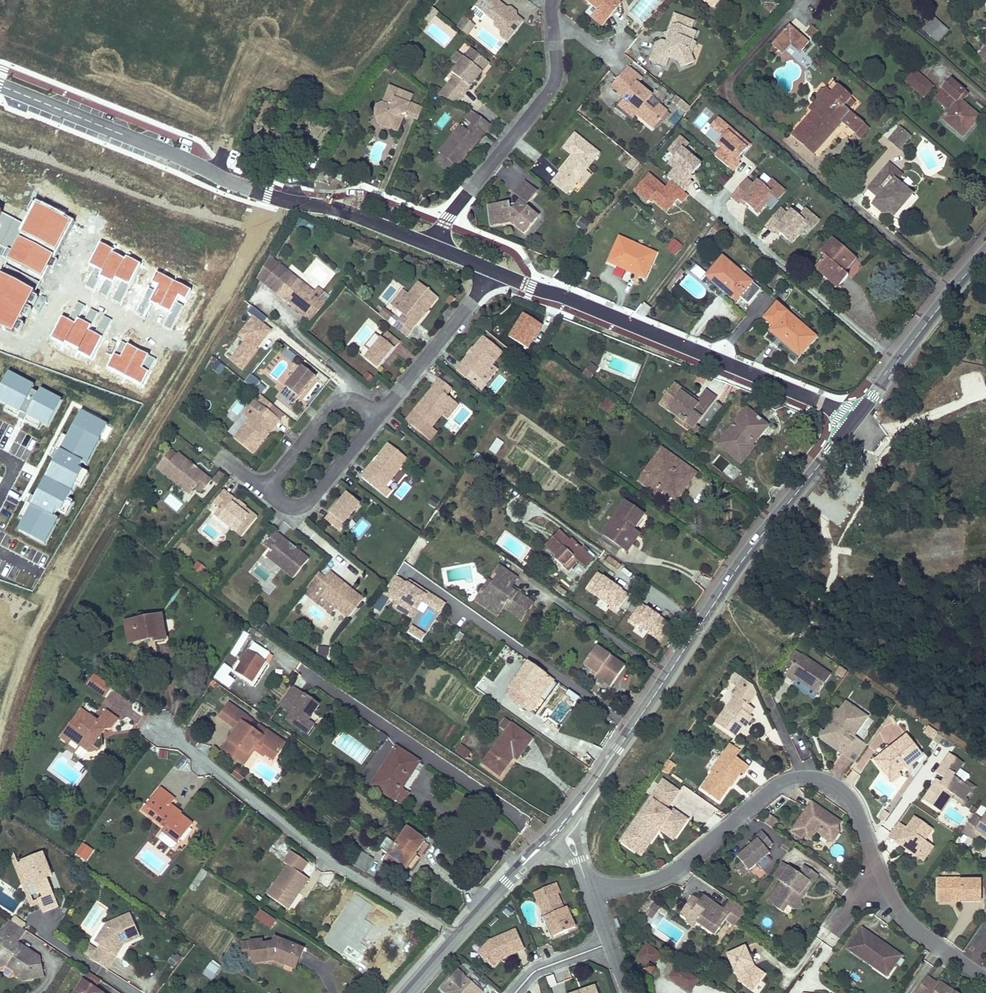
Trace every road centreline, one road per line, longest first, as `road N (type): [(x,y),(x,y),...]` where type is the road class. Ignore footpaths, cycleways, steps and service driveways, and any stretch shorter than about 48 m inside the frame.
road 1 (track): [(0,727),(46,608),(257,235),(265,207)]
road 2 (residential): [(593,892),(667,876),(783,783),(826,779),(850,797),(903,908),(985,978)]
road 3 (tertiary): [(559,829),(734,576),(855,420)]
road 4 (residential): [(435,248),(336,209),(228,180),(0,84)]
road 5 (residential): [(855,420),(494,271)]
road 6 (residential): [(167,735),(330,859),(456,937)]
road 7 (residential): [(555,0),(557,69),(548,90),(457,205),(435,248)]
road 8 (tertiary): [(855,420),(985,258)]
road 9 (residential): [(380,410),(494,271)]
road 10 (residential): [(266,489),(299,504),(380,410)]
road 11 (residential): [(266,489),(329,408),(347,396),(380,410)]
road 12 (tertiary): [(456,937),(559,829)]

